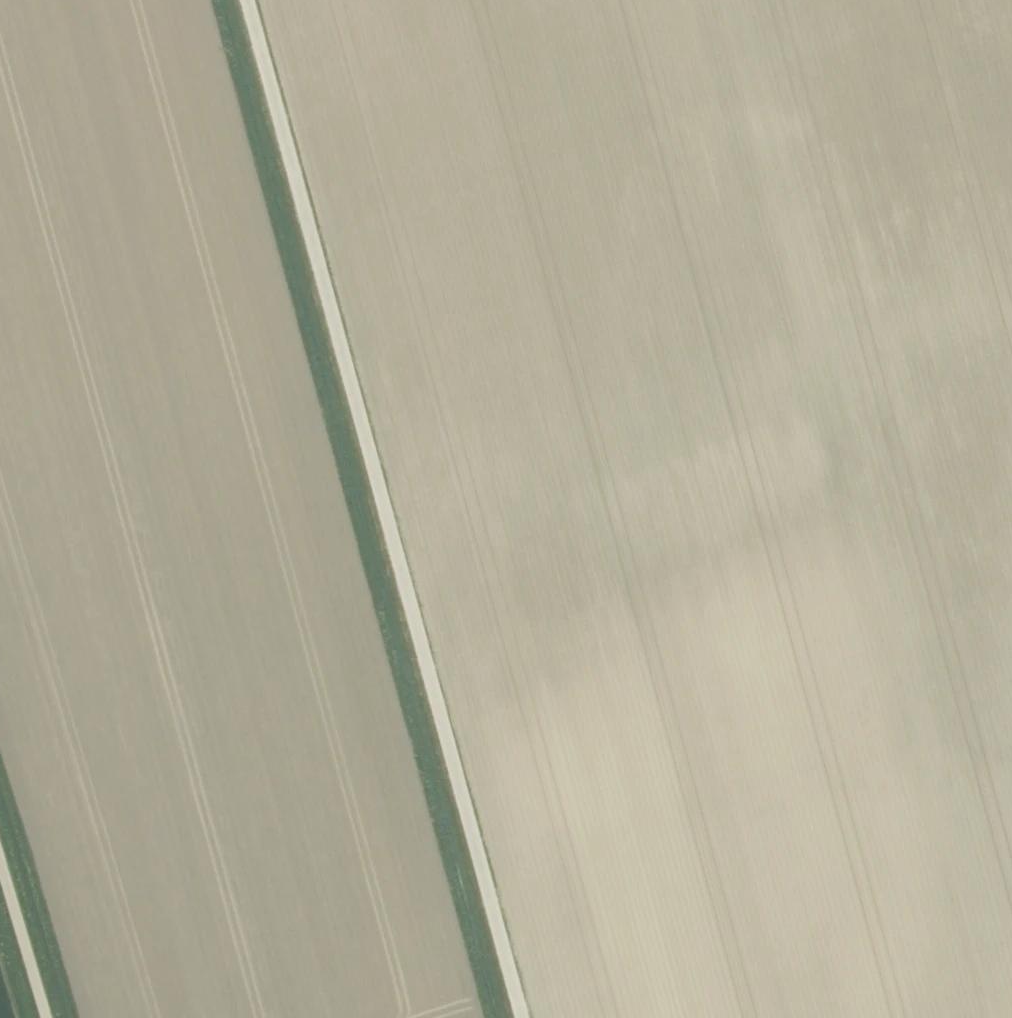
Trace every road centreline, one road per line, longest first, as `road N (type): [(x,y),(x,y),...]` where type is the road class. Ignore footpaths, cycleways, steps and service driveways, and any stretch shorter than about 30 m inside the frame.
road 1 (track): [(243,0),(521,1017)]
road 2 (track): [(0,861),(45,1017)]

